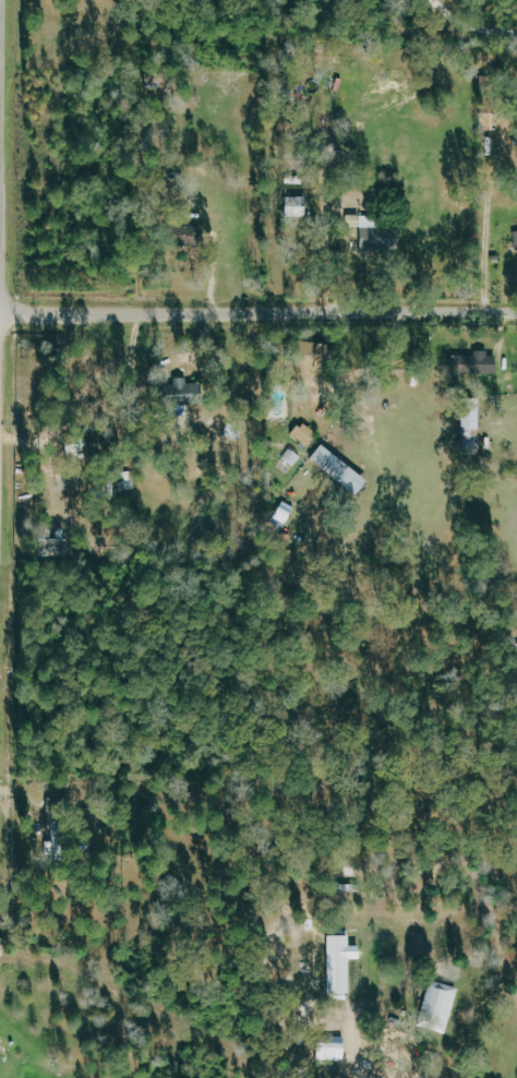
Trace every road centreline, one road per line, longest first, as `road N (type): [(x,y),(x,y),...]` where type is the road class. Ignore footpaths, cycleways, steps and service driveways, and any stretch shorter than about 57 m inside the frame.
road 1 (residential): [(516,314),(0,314)]
road 2 (residential): [(0,125),(4,0)]

